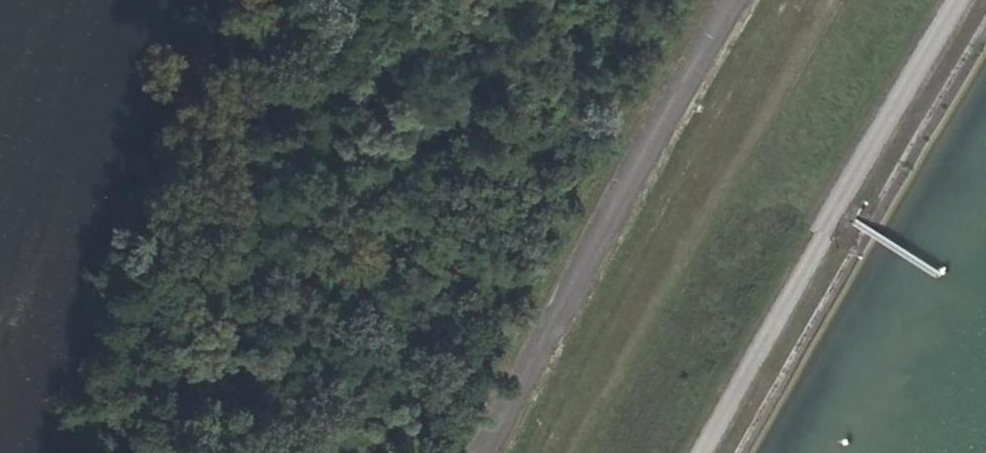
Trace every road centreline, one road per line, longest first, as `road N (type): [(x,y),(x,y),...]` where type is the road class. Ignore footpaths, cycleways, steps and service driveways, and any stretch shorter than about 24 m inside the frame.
road 1 (track): [(968,0),(688,452)]
road 2 (track): [(584,452),(842,0)]
road 3 (track): [(171,452),(263,0)]

